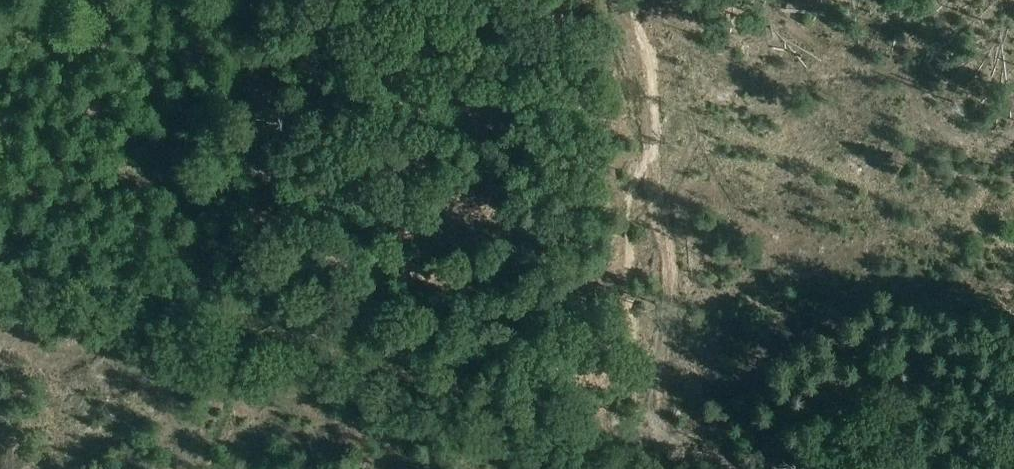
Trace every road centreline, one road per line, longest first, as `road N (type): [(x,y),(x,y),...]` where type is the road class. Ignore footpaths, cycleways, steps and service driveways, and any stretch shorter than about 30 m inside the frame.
road 1 (track): [(766,468),(0,254)]
road 2 (track): [(47,468),(266,328),(255,0)]
road 3 (track): [(609,0),(665,282),(653,436),(664,468)]

